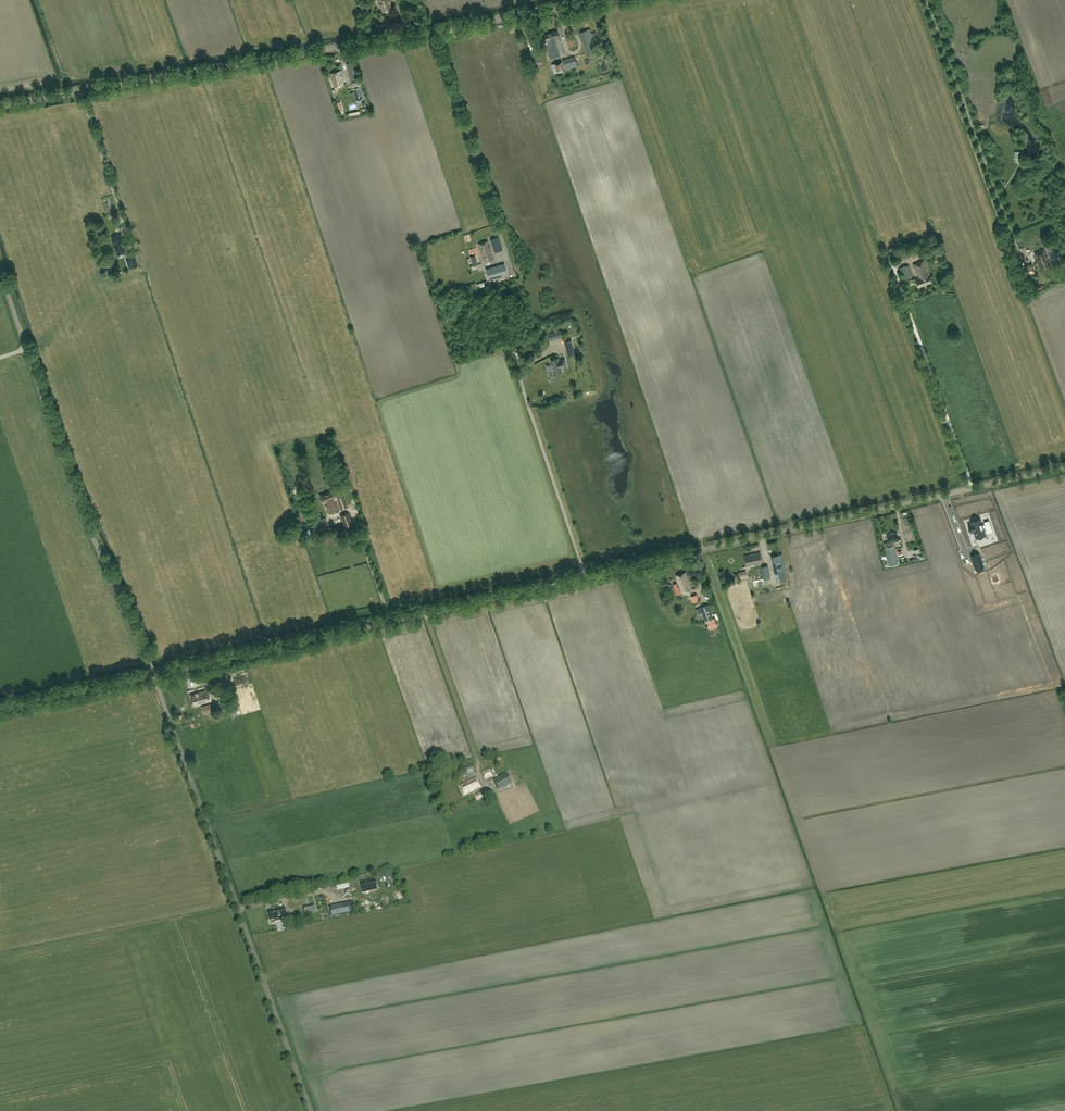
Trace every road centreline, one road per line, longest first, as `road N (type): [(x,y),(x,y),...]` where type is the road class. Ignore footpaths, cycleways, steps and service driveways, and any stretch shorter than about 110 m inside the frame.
road 1 (unclassified): [(154,674),(1064,468)]
road 2 (unclassified): [(0,105),(615,0)]
road 3 (unclassified): [(309,1110),(154,674)]
road 4 (unclassified): [(154,674),(76,495),(0,268)]
road 5 (track): [(702,549),(774,748)]
road 6 (unclassified): [(0,707),(154,674)]

